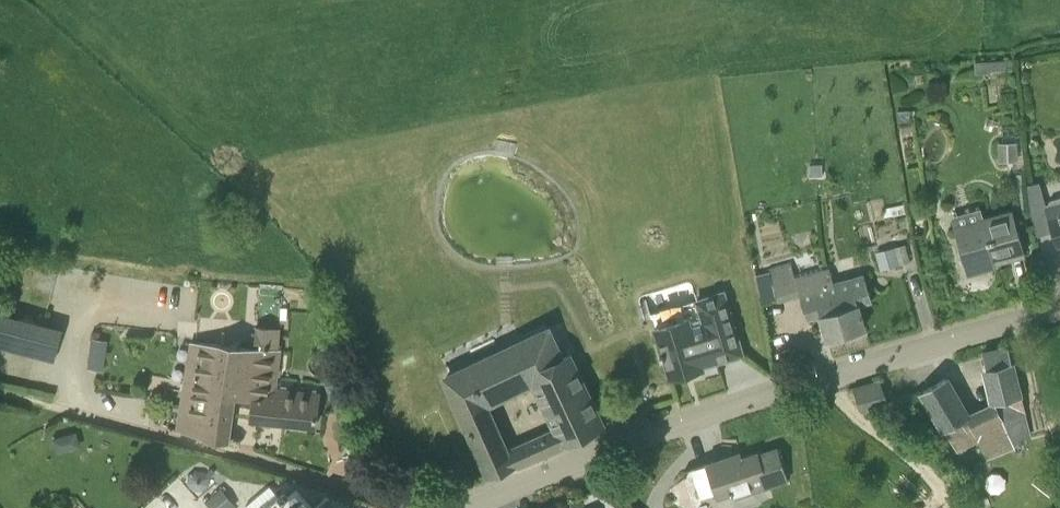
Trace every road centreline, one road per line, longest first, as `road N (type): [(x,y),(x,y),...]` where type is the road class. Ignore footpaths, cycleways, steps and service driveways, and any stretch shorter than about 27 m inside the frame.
road 1 (unclassified): [(464,507),(731,405),(1059,307)]
road 2 (unclassified): [(52,406),(404,507)]

